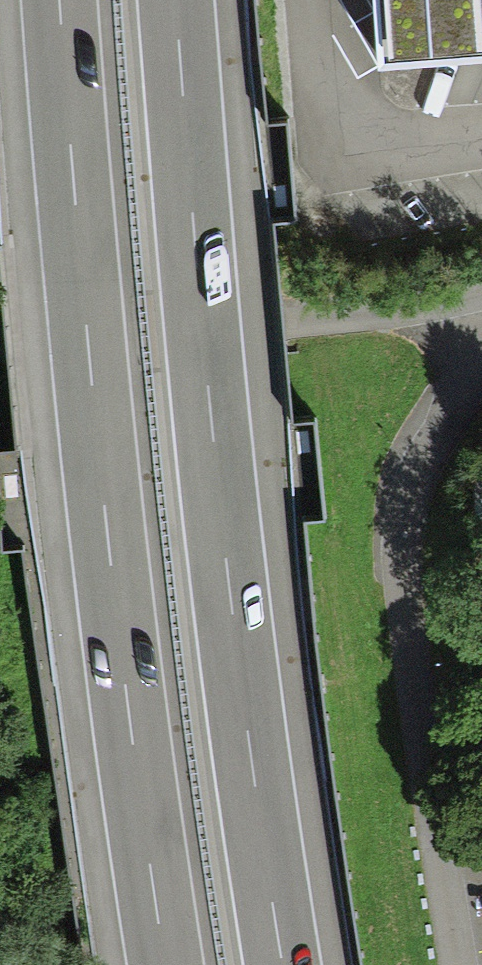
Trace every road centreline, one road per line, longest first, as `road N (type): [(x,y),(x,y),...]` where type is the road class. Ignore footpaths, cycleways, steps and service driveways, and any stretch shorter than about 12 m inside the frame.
road 1 (motorway): [(283,964),(245,693),(175,0)]
road 2 (motorway): [(61,0),(102,475),(167,964)]
road 3 (residential): [(0,366),(439,326),(481,307)]

